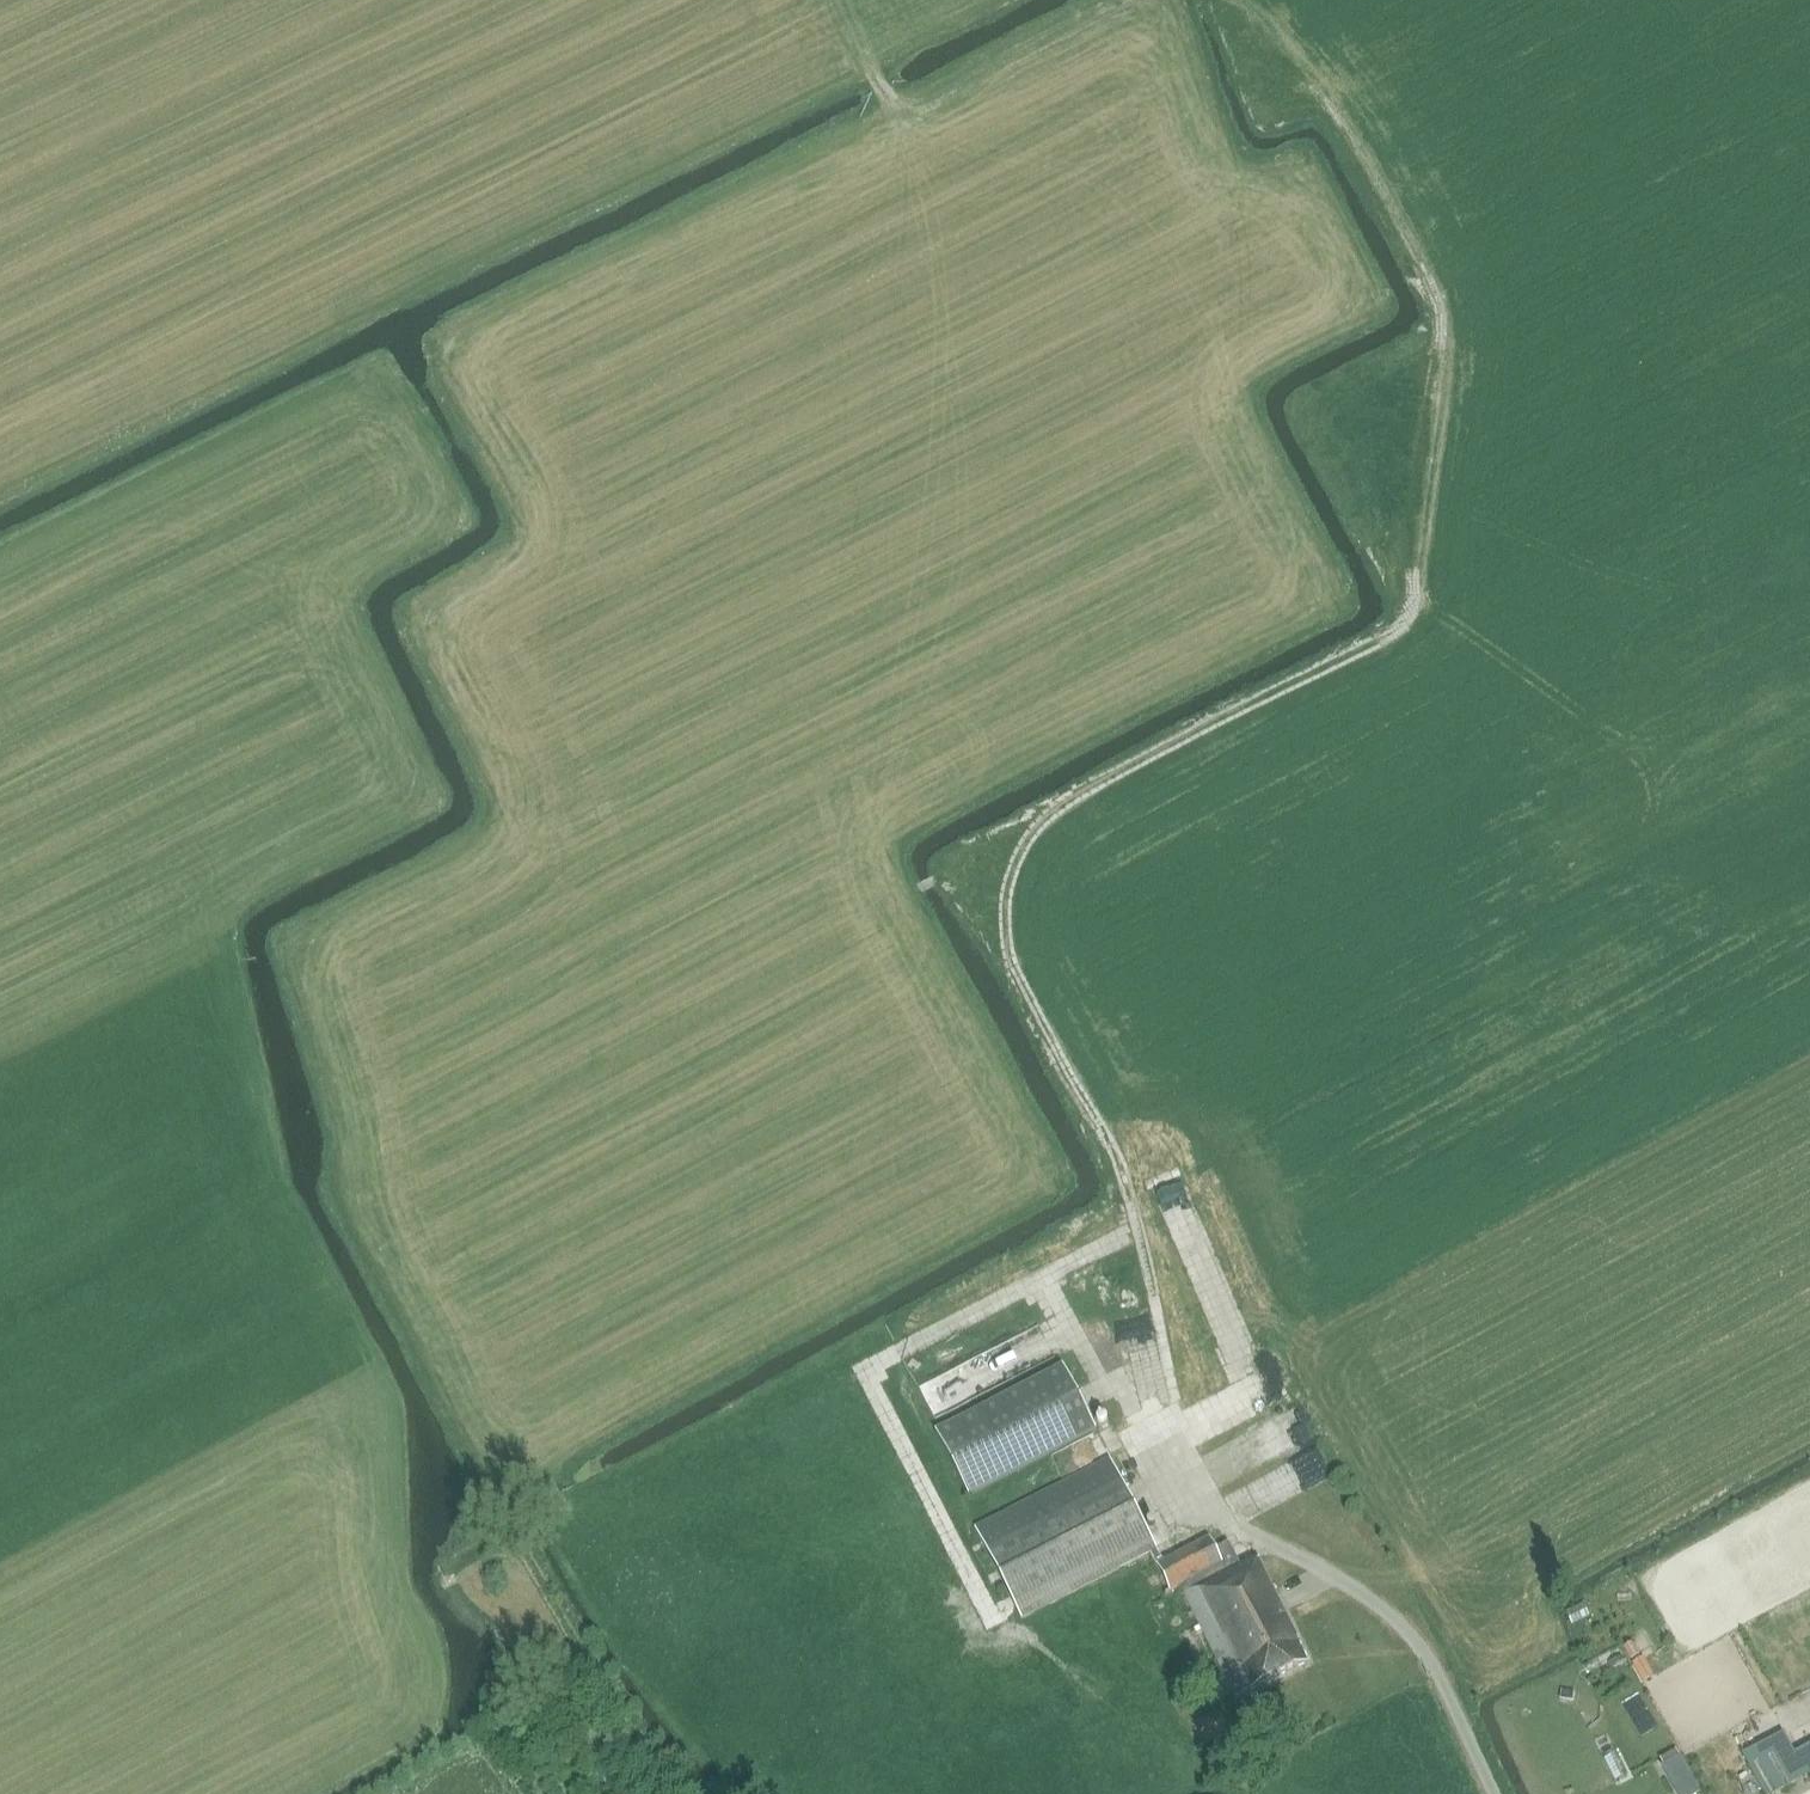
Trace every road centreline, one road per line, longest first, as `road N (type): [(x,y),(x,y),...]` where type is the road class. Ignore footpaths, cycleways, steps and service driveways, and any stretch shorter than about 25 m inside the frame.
road 1 (track): [(1235,0),(1332,89),(1432,297),(1442,340),(1414,597),(1396,636),(1087,788),(1034,832),(1014,875),(1008,934),(1034,1002),(1128,1172),(1158,1300)]
road 2 (track): [(841,0),(891,101),(933,95),(1111,0)]

